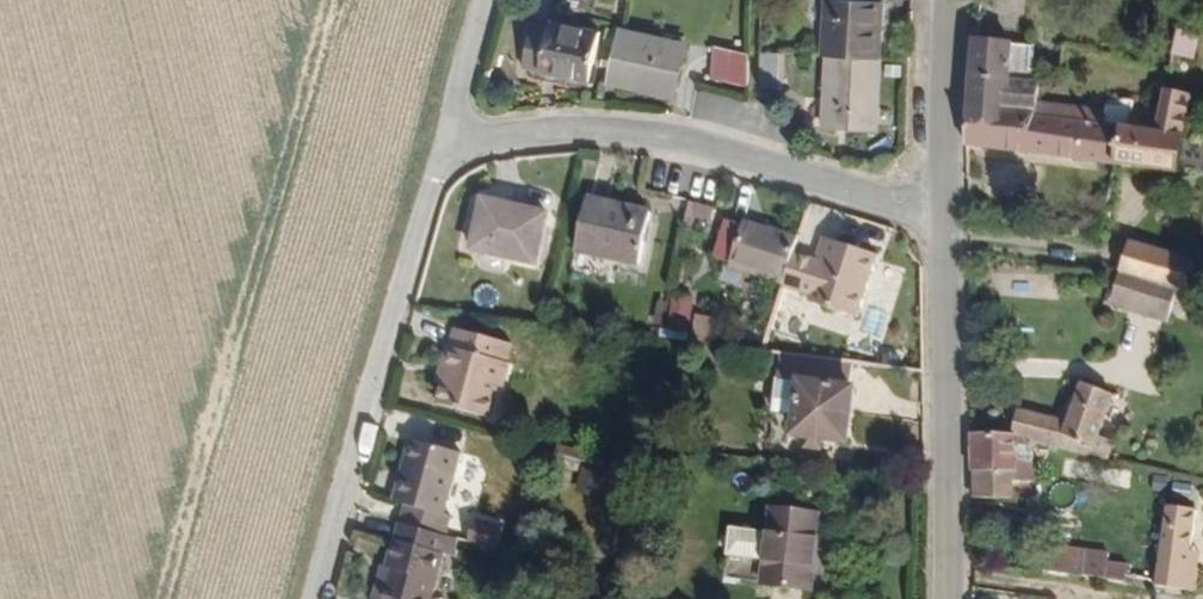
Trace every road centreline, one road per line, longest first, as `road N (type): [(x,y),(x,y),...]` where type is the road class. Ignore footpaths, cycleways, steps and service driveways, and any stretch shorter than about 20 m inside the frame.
road 1 (residential): [(950,216),(745,152),(624,133),(443,146)]
road 2 (residential): [(320,598),(443,146)]
road 3 (secondary): [(953,598),(950,216)]
road 4 (secondary): [(950,216),(958,0)]
road 5 (residential): [(443,146),(484,0)]

